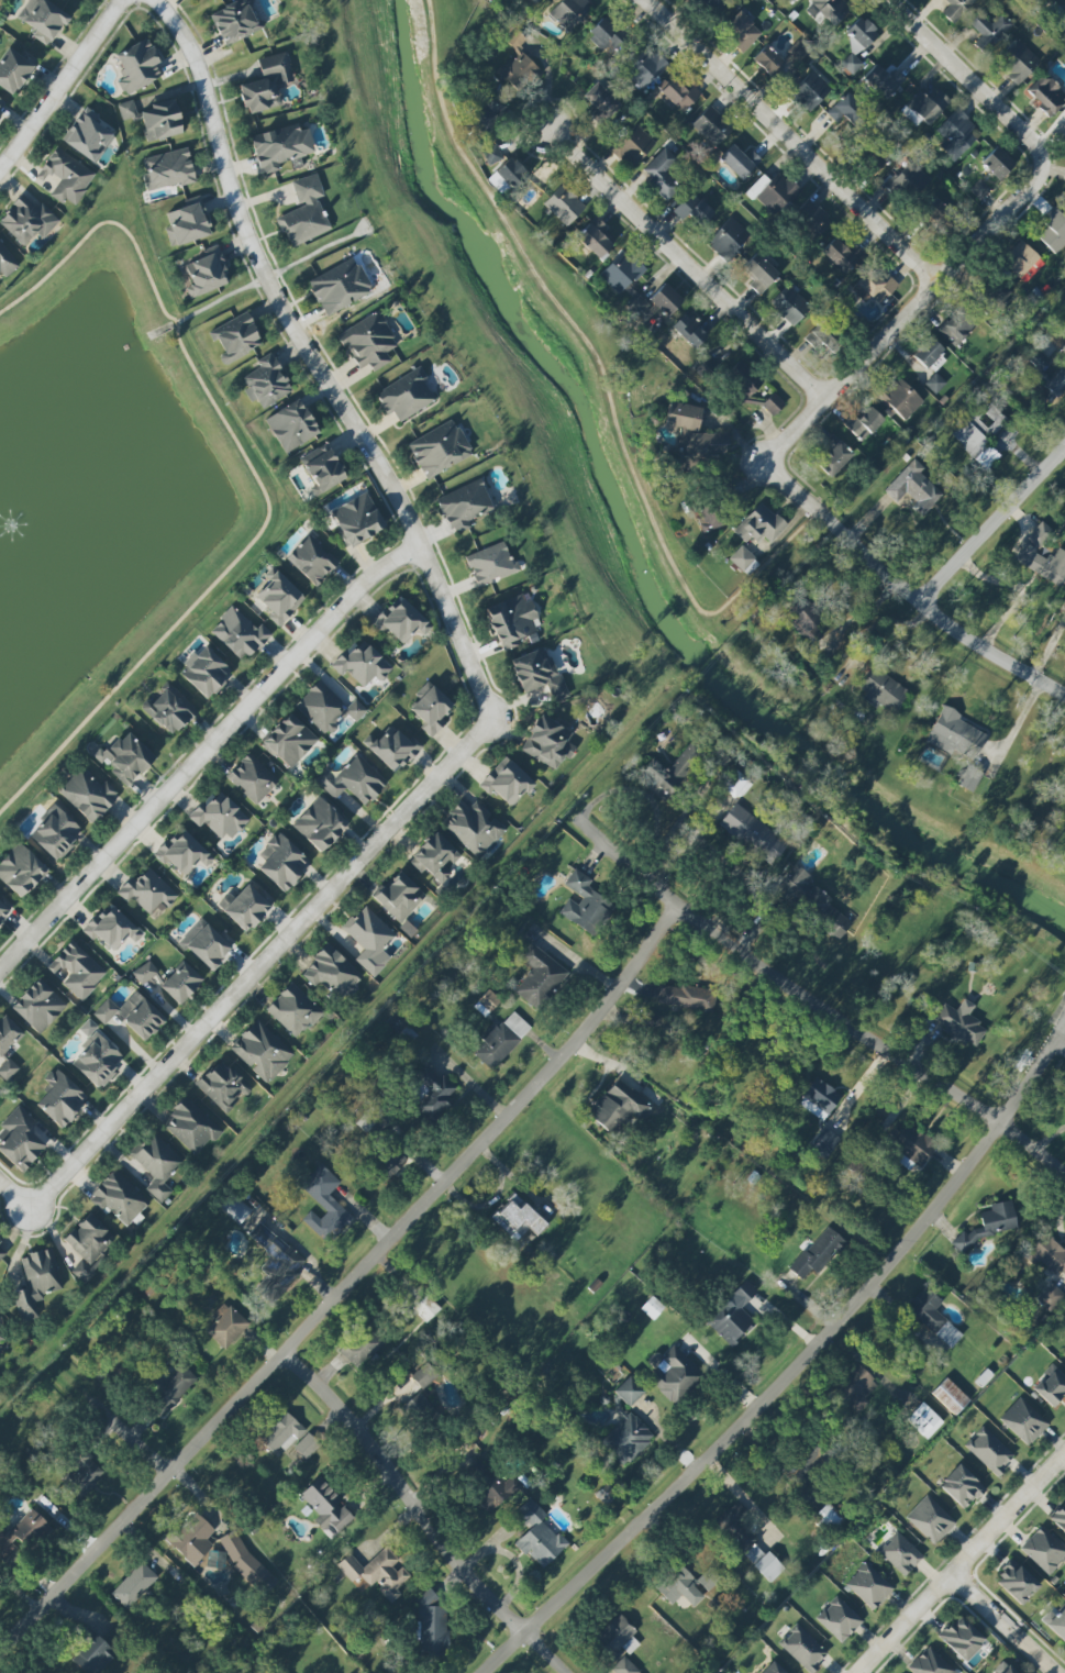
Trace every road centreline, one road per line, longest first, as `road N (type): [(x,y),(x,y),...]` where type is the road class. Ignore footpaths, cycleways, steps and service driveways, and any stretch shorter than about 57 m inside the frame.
road 1 (residential): [(0,1651),(476,1150),(676,907)]
road 2 (residential): [(483,1672),(758,1415),(899,1261),(990,1146),(1064,1021)]
road 3 (residential): [(475,739),(488,706),(422,546),(263,268),(195,58),(150,0)]
road 4 (residential): [(23,1197),(55,1186),(475,739)]
road 5 (residential): [(1064,1172),(884,1039),(795,990),(676,907),(579,819)]
road 6 (residential): [(422,546),(371,578),(0,972)]
road 7 (residential): [(821,399),(765,464),(916,602),(1064,697)]
road 8 (residential): [(564,1672),(453,1561),(336,1406),(280,1358)]
road 9 (residential): [(645,0),(932,278)]
road 10 (residential): [(543,128),(821,399)]
road 11 (residential): [(821,399),(1035,174)]
road 12 (residential): [(1064,1455),(860,1672)]
road 13 (residential): [(888,0),(1028,142),(1035,174)]
road 14 (residential): [(916,602),(1064,444)]
road 15 (residential): [(0,173),(124,0)]
road 16 (residential): [(951,1576),(1053,1672)]
road 17 (residential): [(167,1473),(78,1388)]

